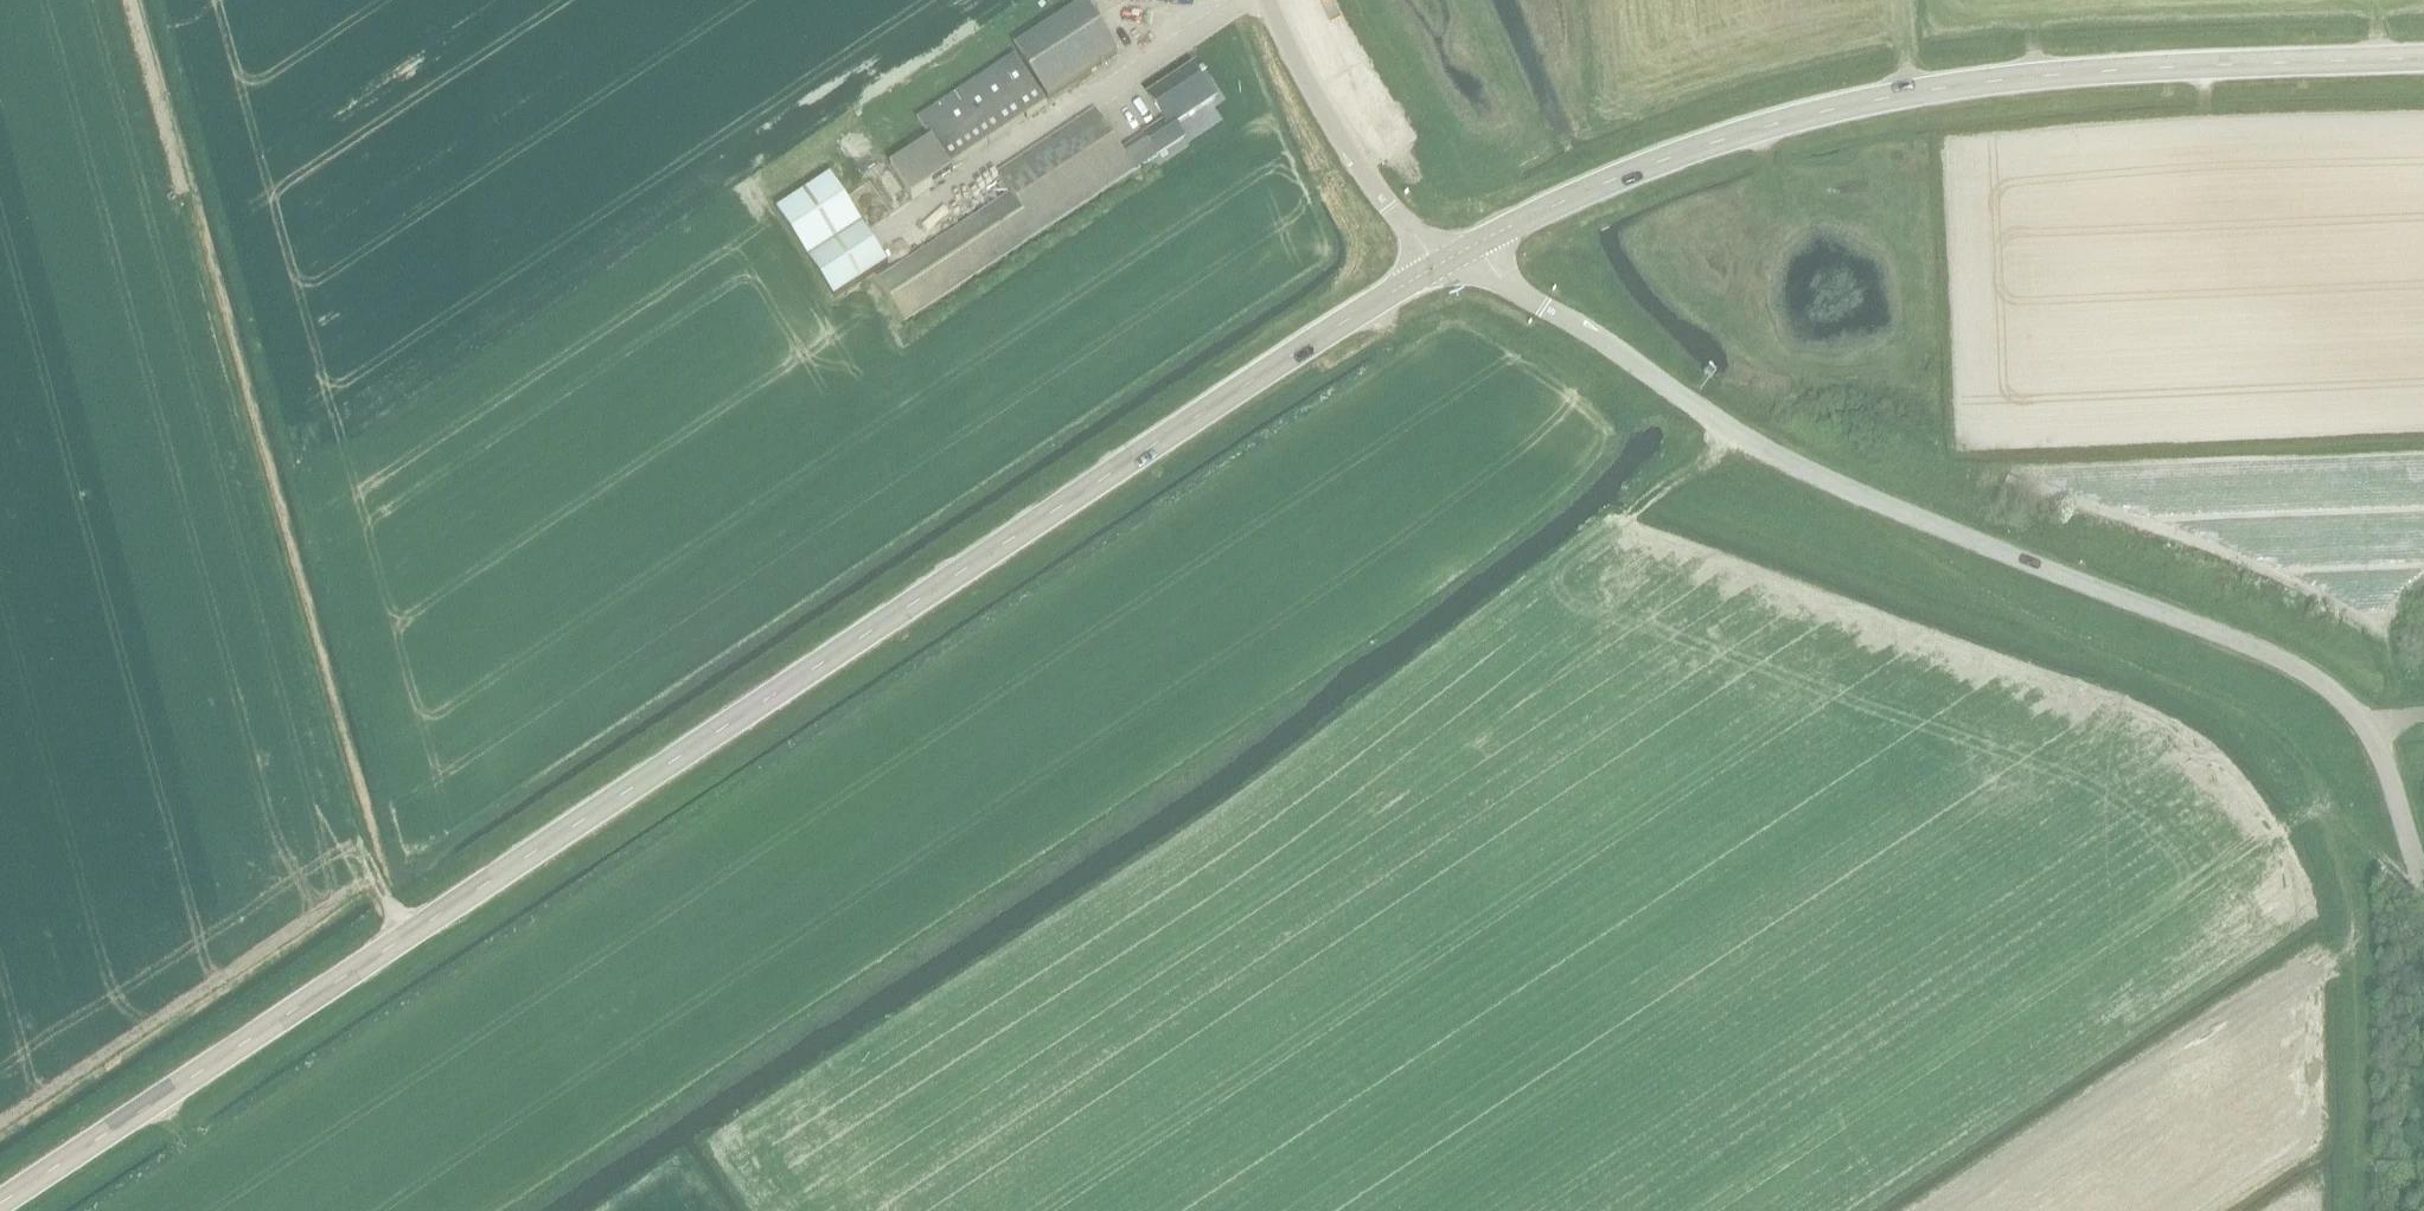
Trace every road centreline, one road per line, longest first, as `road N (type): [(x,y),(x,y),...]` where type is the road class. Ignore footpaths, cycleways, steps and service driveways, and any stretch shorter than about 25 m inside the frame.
road 1 (tertiary): [(0,1202),(1446,257)]
road 2 (unclassified): [(2423,887),(2370,735),(2339,697),(2294,666),(1827,479),(1713,418),(1583,326),(1473,263),(1446,257)]
road 3 (tertiary): [(1446,257),(1584,190),(1772,123),(1882,97),(2110,68),(2423,55)]
road 4 (track): [(405,938),(208,262)]
road 5 (unclassified): [(1267,0),(1355,161),(1396,215),(1446,257)]

